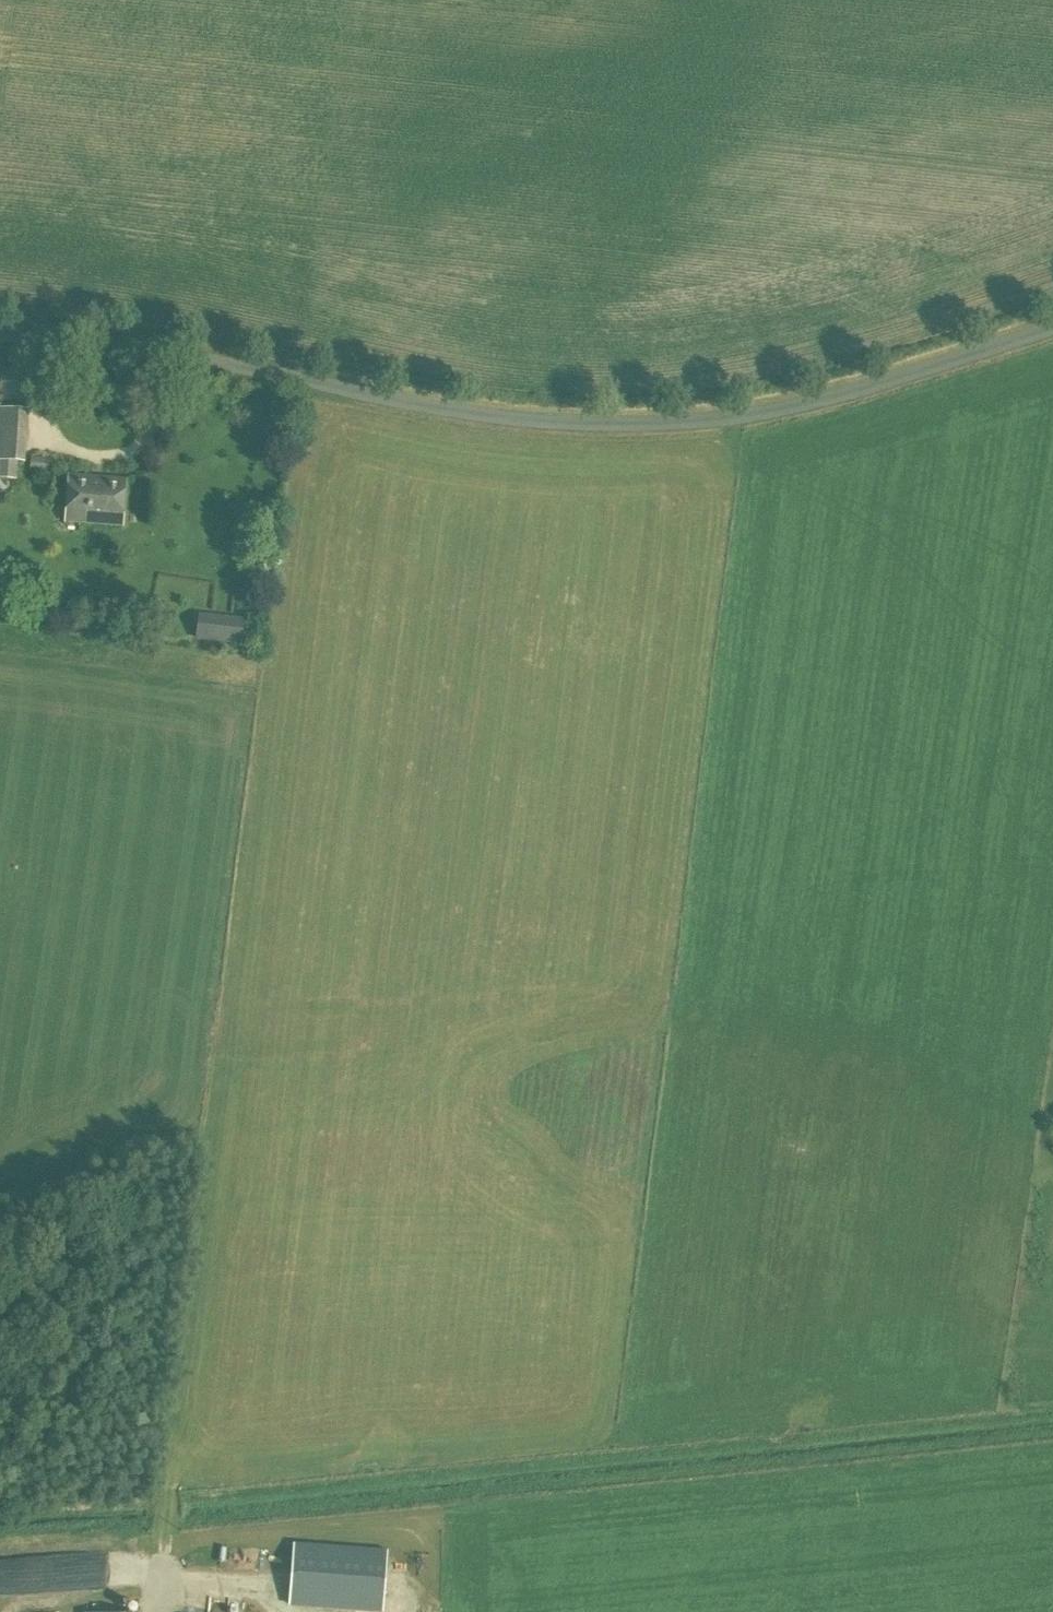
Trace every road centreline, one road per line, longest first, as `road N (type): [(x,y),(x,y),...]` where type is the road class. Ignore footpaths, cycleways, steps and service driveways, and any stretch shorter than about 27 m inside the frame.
road 1 (unclassified): [(0,339),(241,366),(442,412),(674,427),(922,372),(1052,327)]

